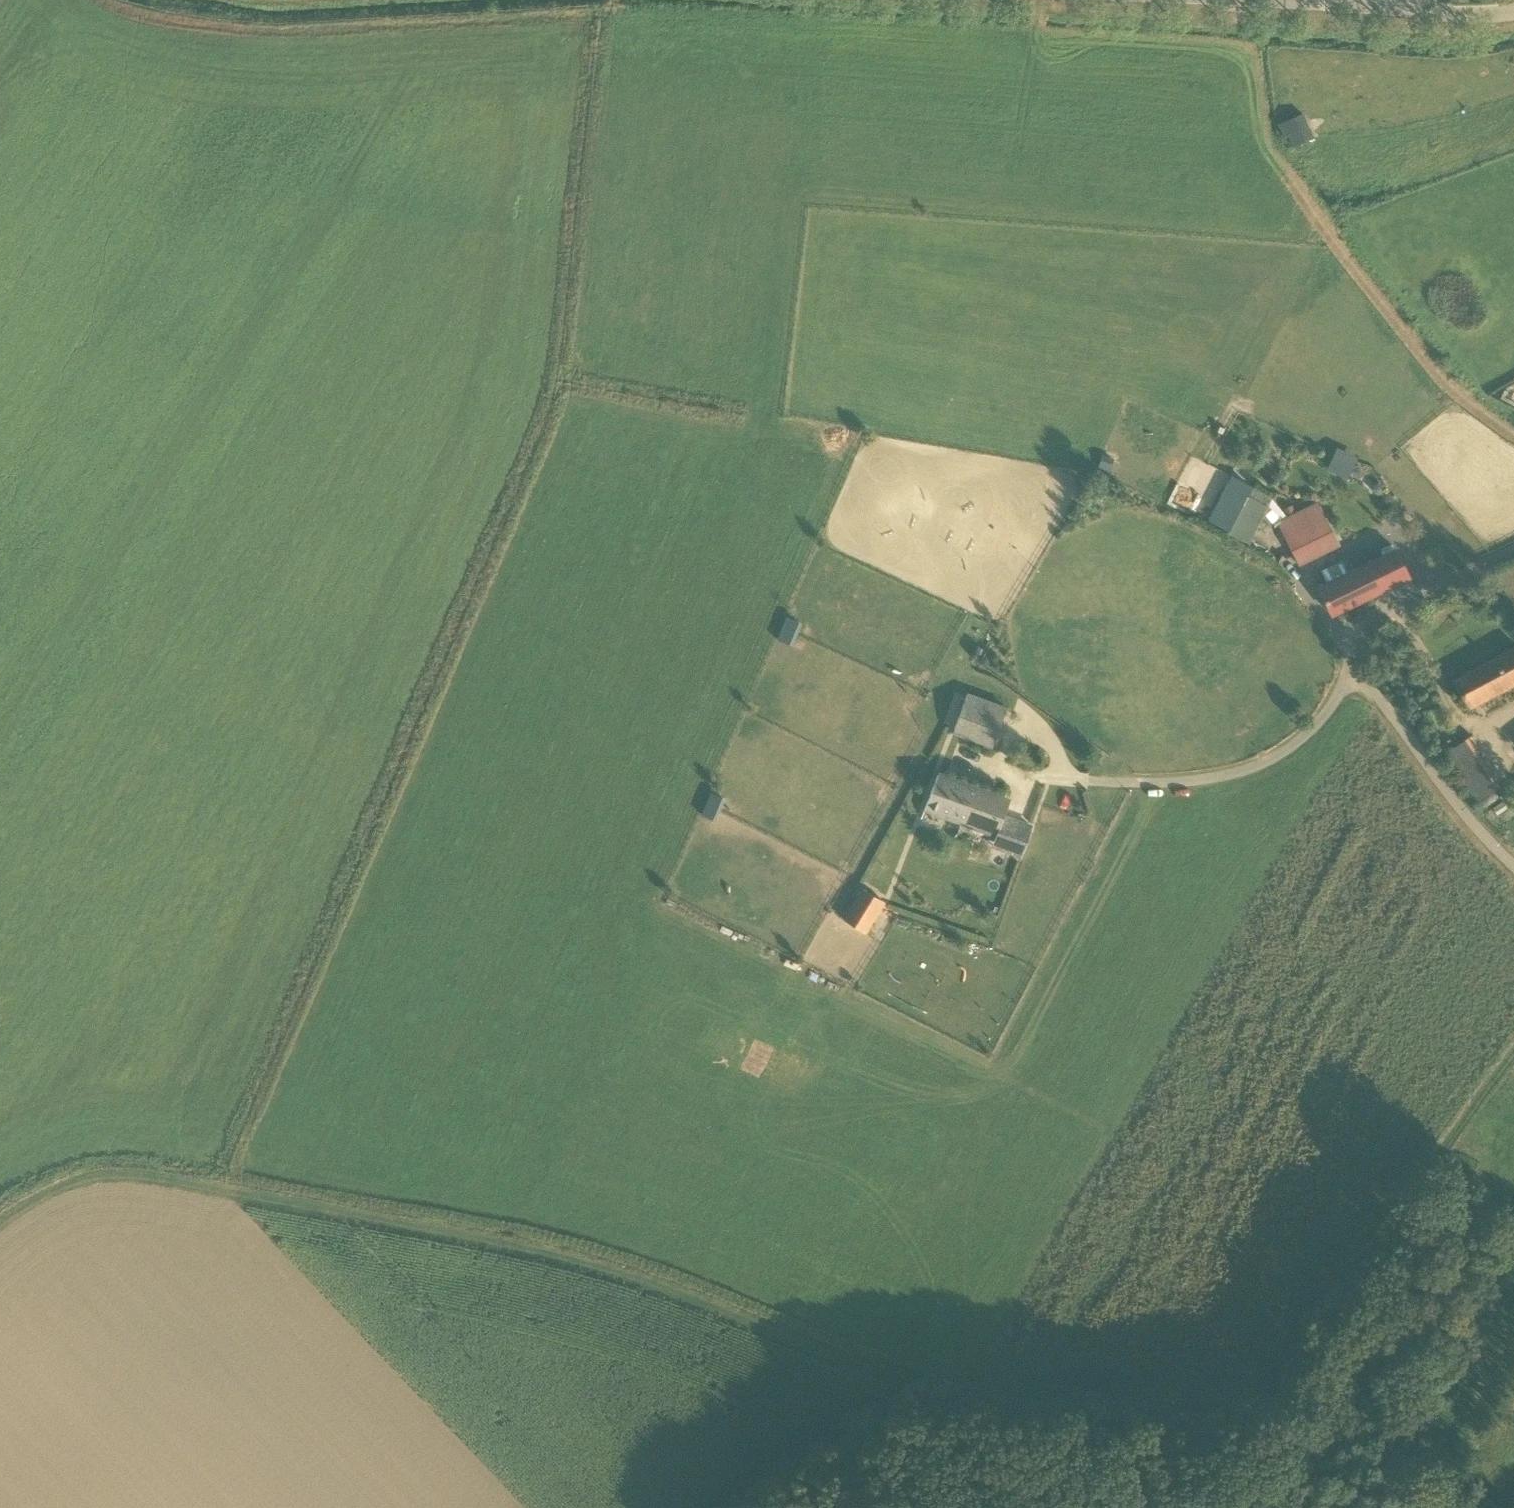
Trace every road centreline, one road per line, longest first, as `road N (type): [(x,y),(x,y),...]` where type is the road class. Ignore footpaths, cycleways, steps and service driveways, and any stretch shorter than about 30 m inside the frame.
road 1 (track): [(0,1230),(67,1183),(134,1176),(507,1249),(672,1295),(819,1356),(876,1371),(1007,1392),(1159,1401),(1273,1395)]
road 2 (unclassified): [(1513,867),(1389,711),(1351,680),(1358,629),(1513,550)]
road 3 (unclassified): [(1396,7),(1264,0)]

